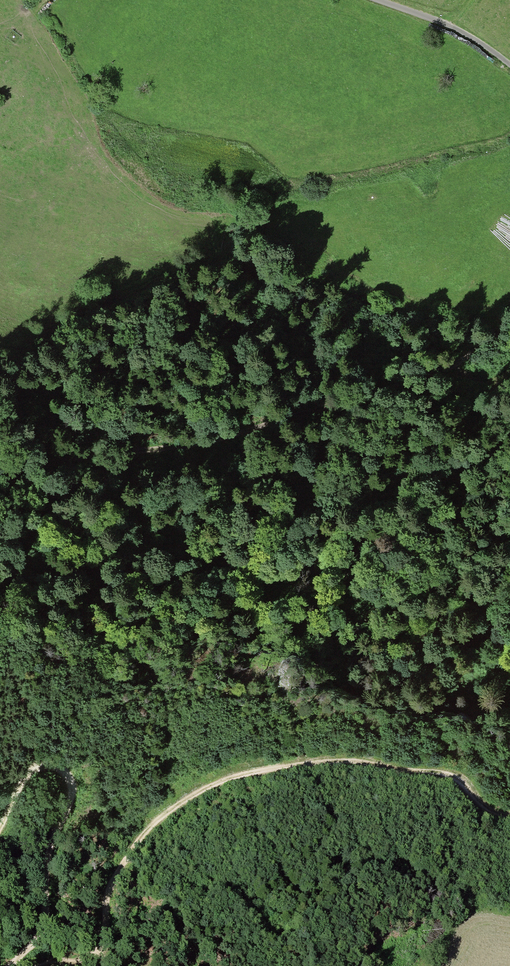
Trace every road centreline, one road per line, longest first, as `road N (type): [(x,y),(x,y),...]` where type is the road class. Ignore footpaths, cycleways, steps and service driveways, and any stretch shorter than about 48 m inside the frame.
road 1 (track): [(28,965),(86,958),(102,946),(108,892),(121,863),(189,795),(227,776),(358,760),(447,773),(509,815)]
road 2 (track): [(0,464),(164,447),(320,406),(452,365),(500,330),(509,312)]
road 3 (track): [(0,824),(31,769),(50,763),(68,777),(75,797),(48,857),(42,926),(12,965)]

